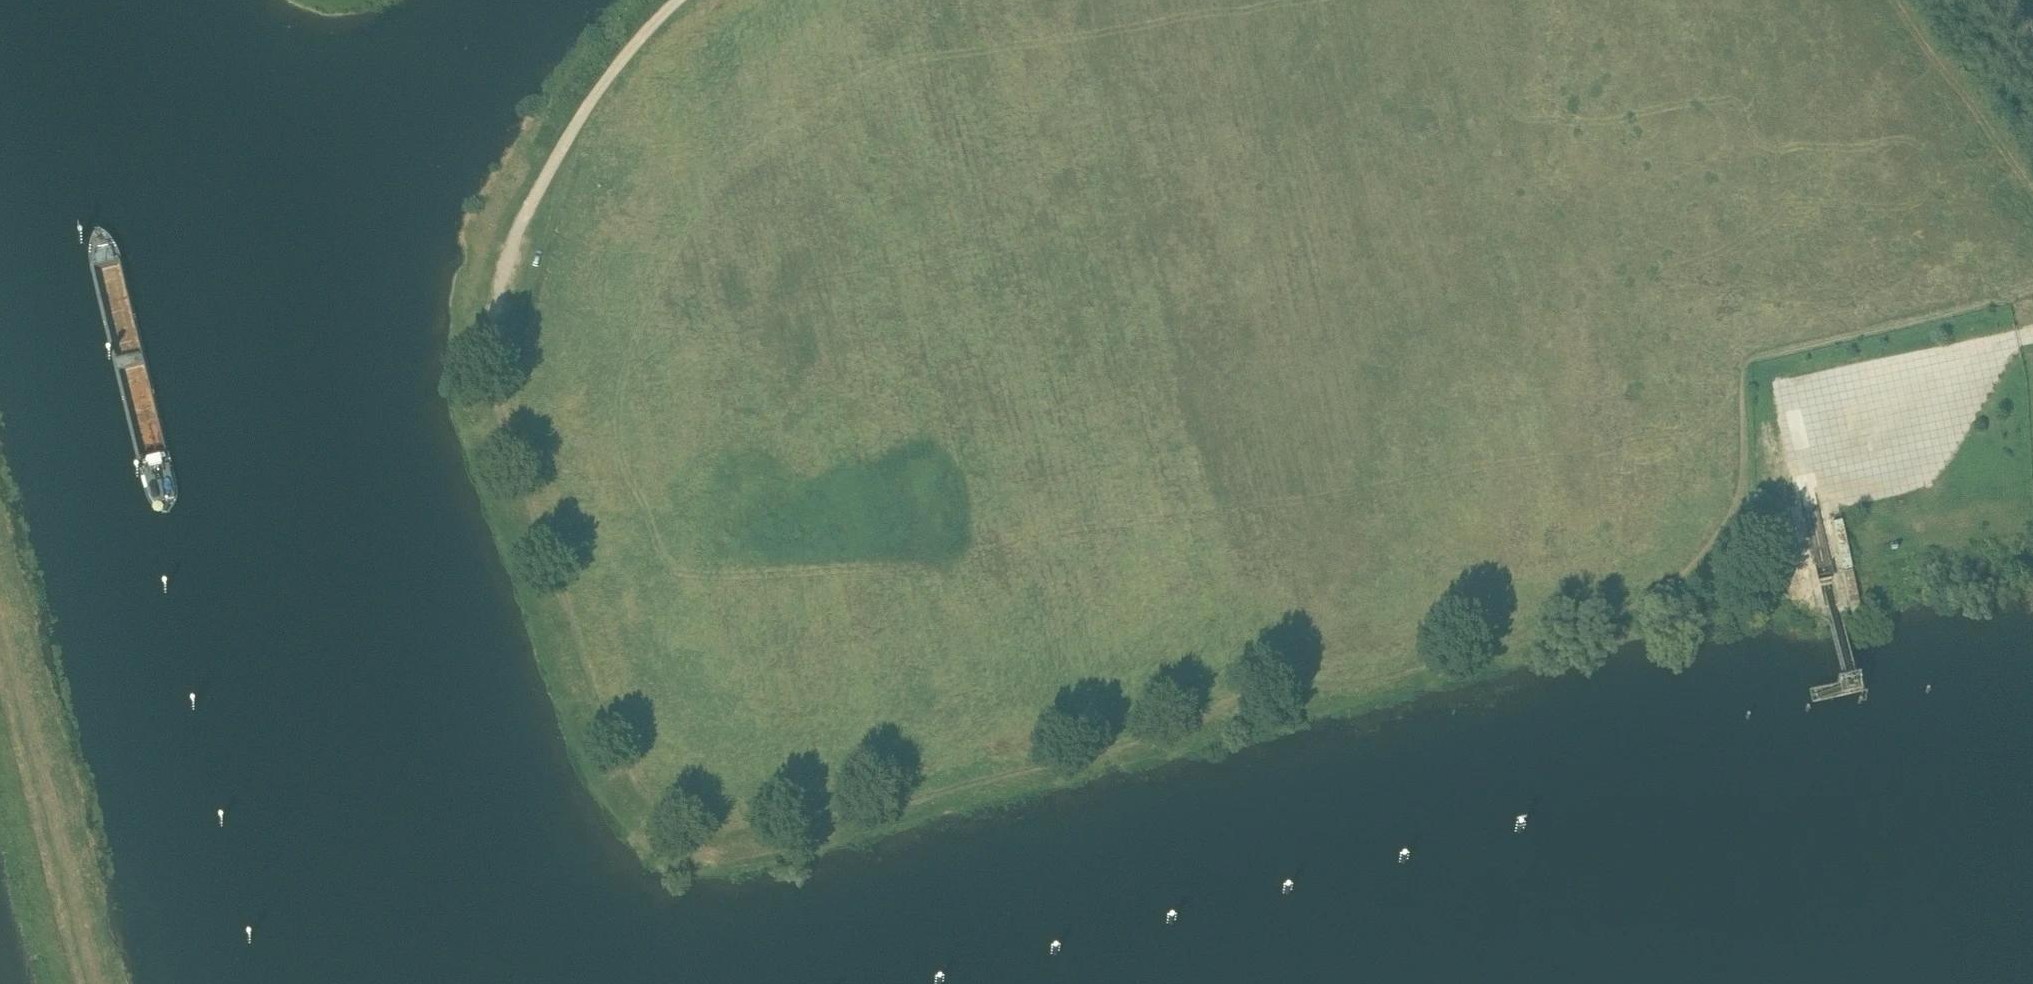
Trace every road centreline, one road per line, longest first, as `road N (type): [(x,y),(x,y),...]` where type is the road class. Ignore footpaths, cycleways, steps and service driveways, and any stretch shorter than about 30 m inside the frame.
road 1 (track): [(678,0),(601,83),(553,156),(512,238),(502,286)]

